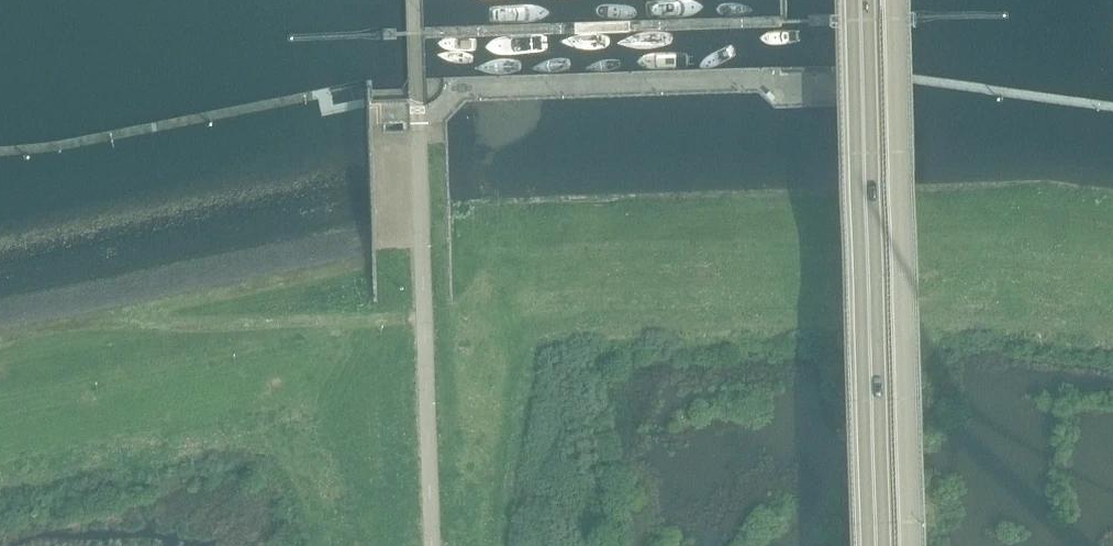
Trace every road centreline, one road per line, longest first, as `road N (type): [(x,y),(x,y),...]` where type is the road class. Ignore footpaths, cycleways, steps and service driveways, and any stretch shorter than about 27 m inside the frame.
road 1 (primary): [(881,545),(864,0)]
road 2 (unclassified): [(915,545),(898,0)]

